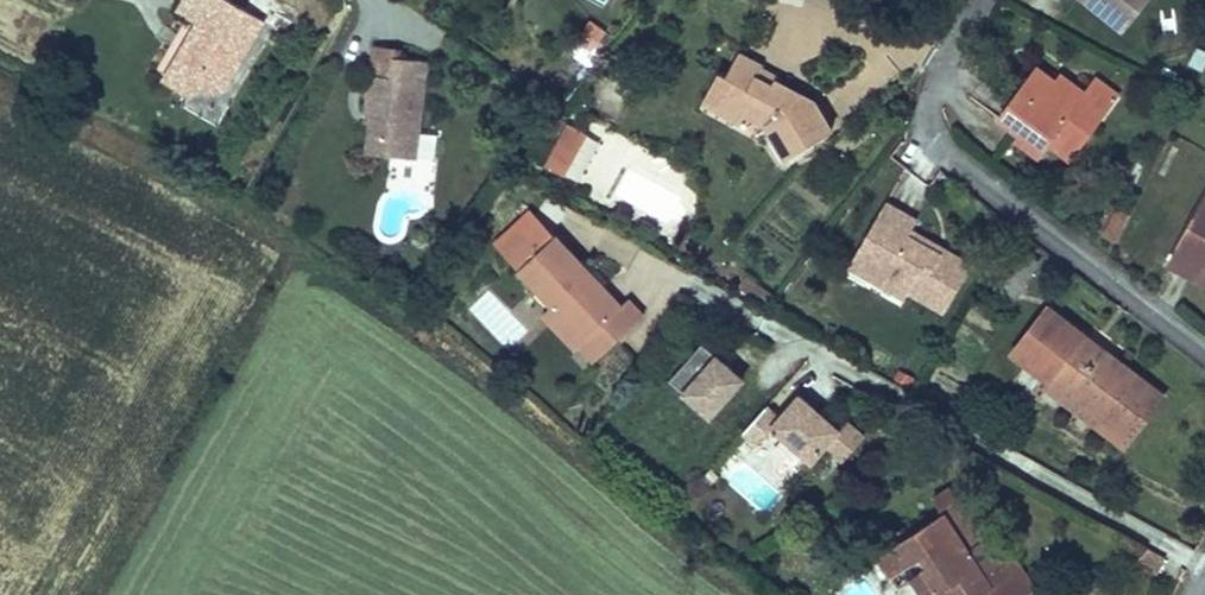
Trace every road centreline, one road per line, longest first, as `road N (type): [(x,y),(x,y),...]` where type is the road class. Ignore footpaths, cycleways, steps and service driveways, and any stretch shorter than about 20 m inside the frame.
road 1 (residential): [(980,0),(929,104),(926,129),(936,150),(1204,356)]

